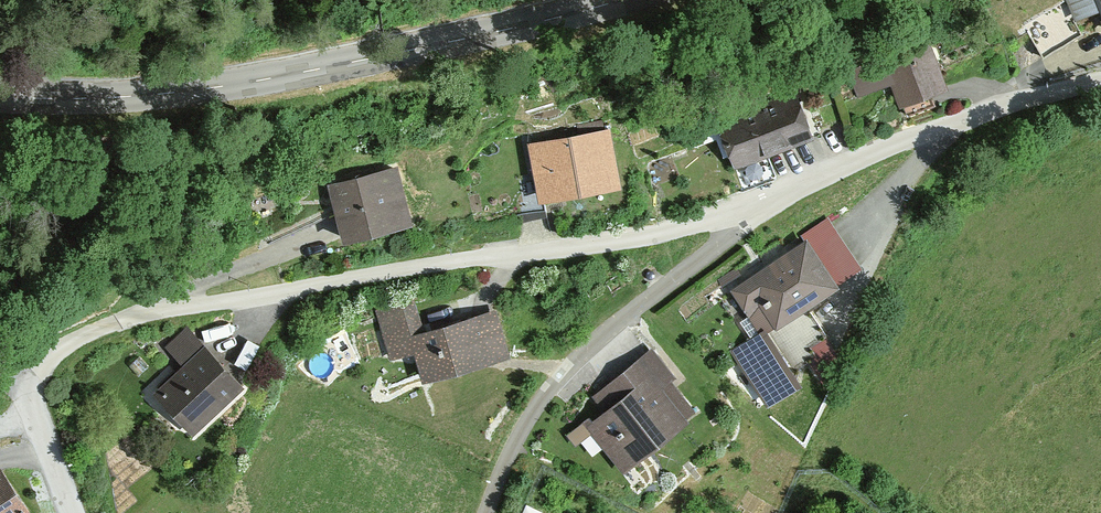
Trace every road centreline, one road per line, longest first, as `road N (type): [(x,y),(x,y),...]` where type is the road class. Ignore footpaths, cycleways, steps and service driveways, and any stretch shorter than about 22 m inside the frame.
road 1 (residential): [(752,202),(619,235),(146,312),(63,339),(20,380),(23,425),(68,512)]
road 2 (tertiary): [(0,95),(256,83),(624,0)]
road 3 (residential): [(483,512),(535,399),(582,345),(752,202)]
road 4 (residential): [(1100,77),(1054,84),(752,202)]

